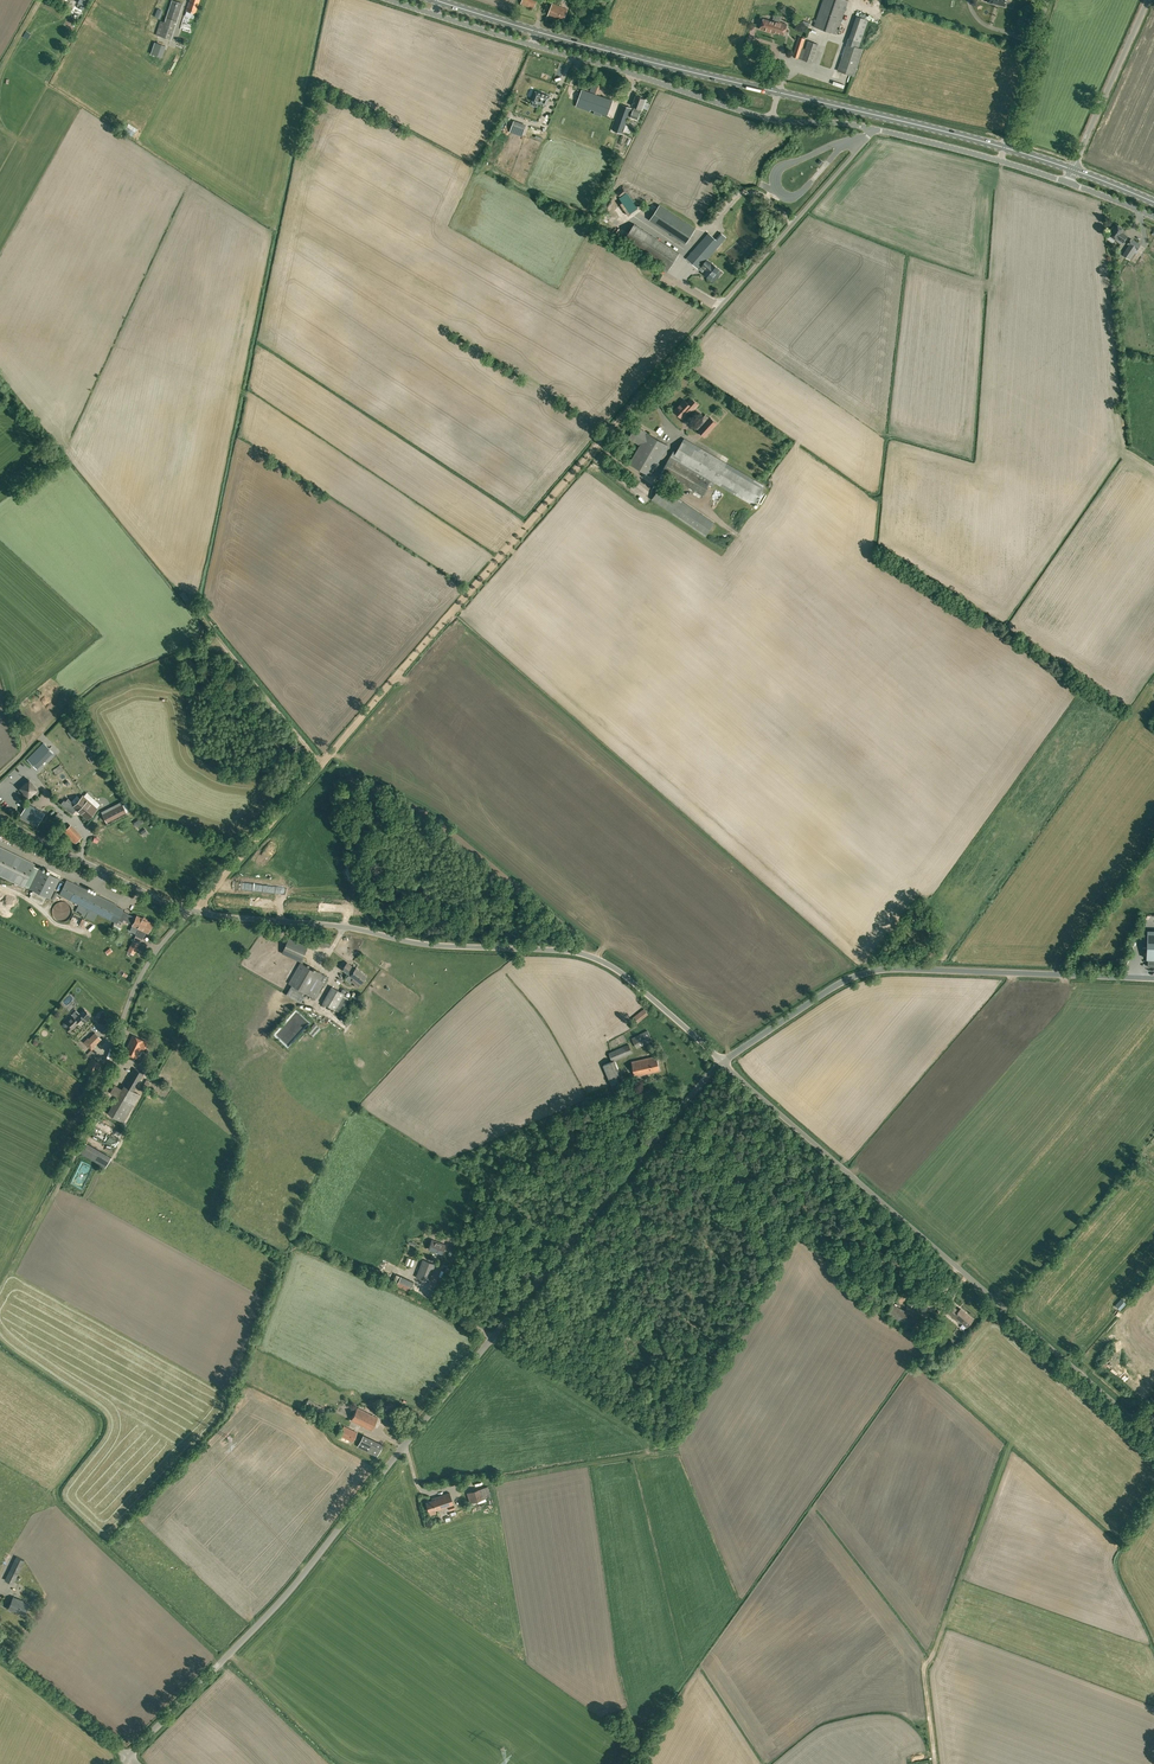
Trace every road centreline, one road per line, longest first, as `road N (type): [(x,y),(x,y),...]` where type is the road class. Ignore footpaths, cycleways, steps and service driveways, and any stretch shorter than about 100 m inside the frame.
road 1 (unclassified): [(128,1757),(283,1600),(722,1061)]
road 2 (unclassified): [(722,1061),(608,961),(191,911),(0,817)]
road 3 (track): [(191,911),(614,434)]
road 4 (unclassified): [(1153,1437),(722,1061)]
road 5 (primary): [(1004,147),(537,31)]
road 6 (unclassified): [(722,1061),(871,973),(1153,978)]
road 7 (unclassified): [(614,434),(872,128)]
road 8 (unclassified): [(872,128),(772,121),(533,44)]
road 9 (track): [(935,1763),(924,1668),(1010,1441)]
road 10 (unclassified): [(1073,169),(1147,0)]
road 11 (unclassified): [(128,1757),(0,1656)]
road 12 (unclassified): [(1004,147),(1049,0)]
road 13 (unclassified): [(533,44),(388,0)]
road 14 (unclassified): [(1000,161),(872,128)]

